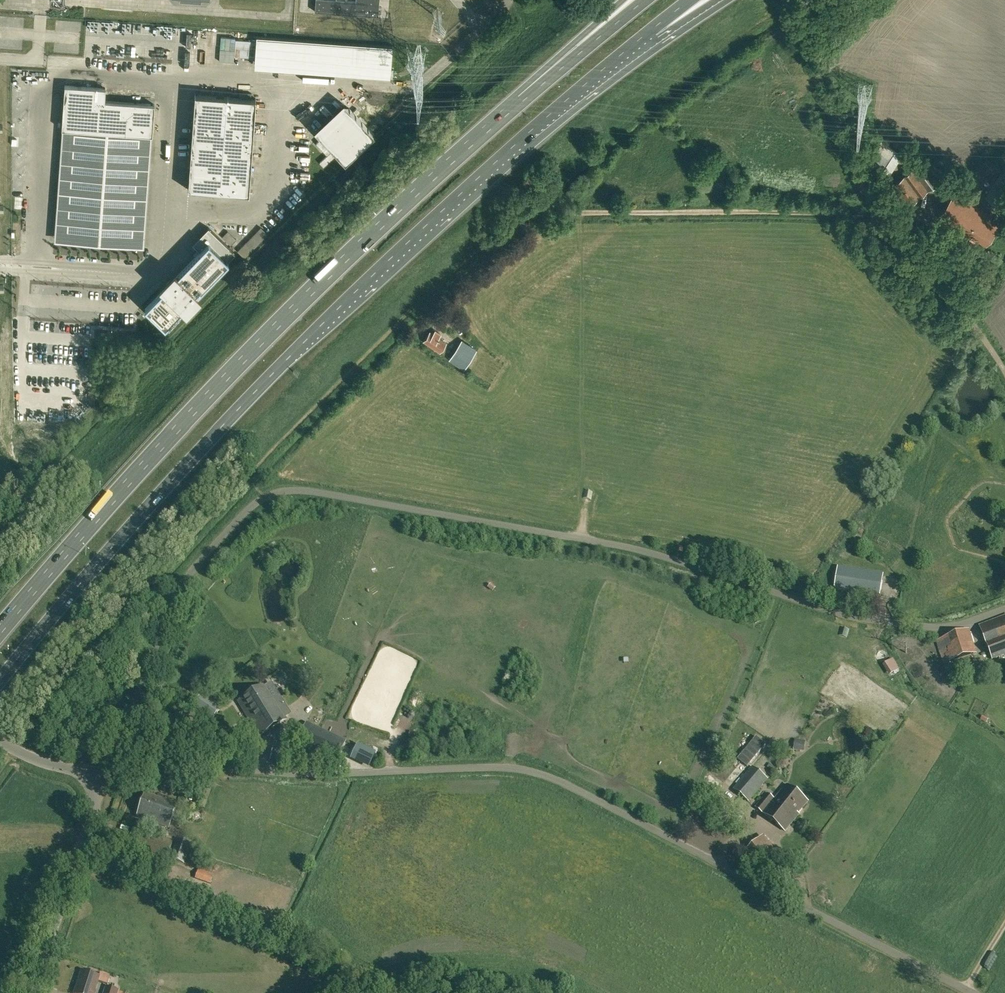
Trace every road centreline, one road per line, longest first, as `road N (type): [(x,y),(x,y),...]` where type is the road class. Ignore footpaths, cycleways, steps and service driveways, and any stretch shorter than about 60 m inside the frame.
road 1 (unclassified): [(106,773),(183,584),(248,509),(275,493),(614,544),(841,614),(917,627),(1004,609)]
road 2 (trunk): [(0,680),(290,356),(649,31)]
road 3 (unclassified): [(971,992),(533,770),(106,773)]
road 4 (track): [(15,749),(138,596),(428,277),(510,214),(555,214)]
road 5 (trunk): [(525,100),(286,313),(0,629)]
road 6 (track): [(555,214),(885,216)]
road 7 (unclassified): [(30,992),(106,773)]
road 8 (residential): [(1004,387),(881,210)]
road 9 (track): [(459,338),(450,313),(459,292),(555,214)]
road 10 (trunk): [(646,0),(525,100)]
road 11 (trunk): [(624,0),(525,100)]

